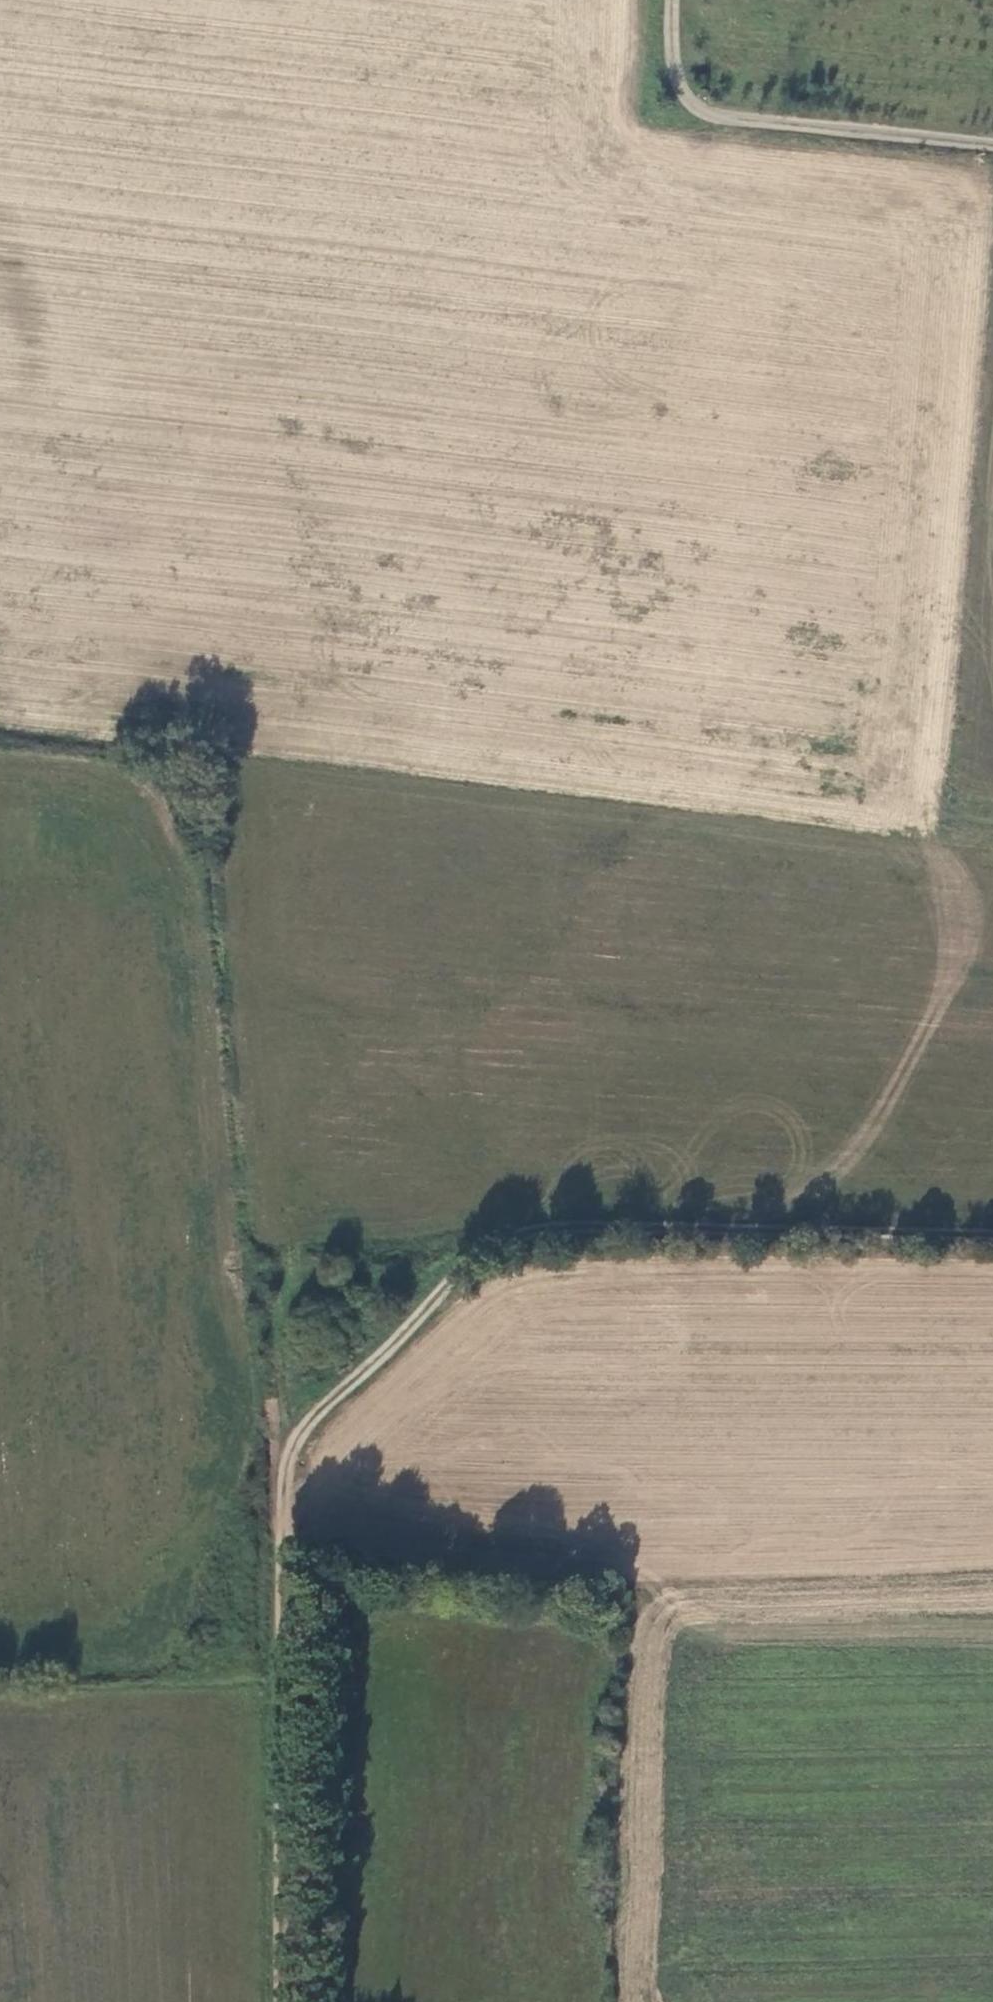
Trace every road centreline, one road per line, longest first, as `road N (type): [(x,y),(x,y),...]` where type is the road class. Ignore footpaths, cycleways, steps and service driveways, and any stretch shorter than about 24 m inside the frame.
road 1 (track): [(992,1230),(536,1227),(482,1258),(418,1313),(303,1436),(286,1489),(281,1567),(290,2001)]
road 2 (track): [(674,0),(673,69),(702,110),(992,146)]

